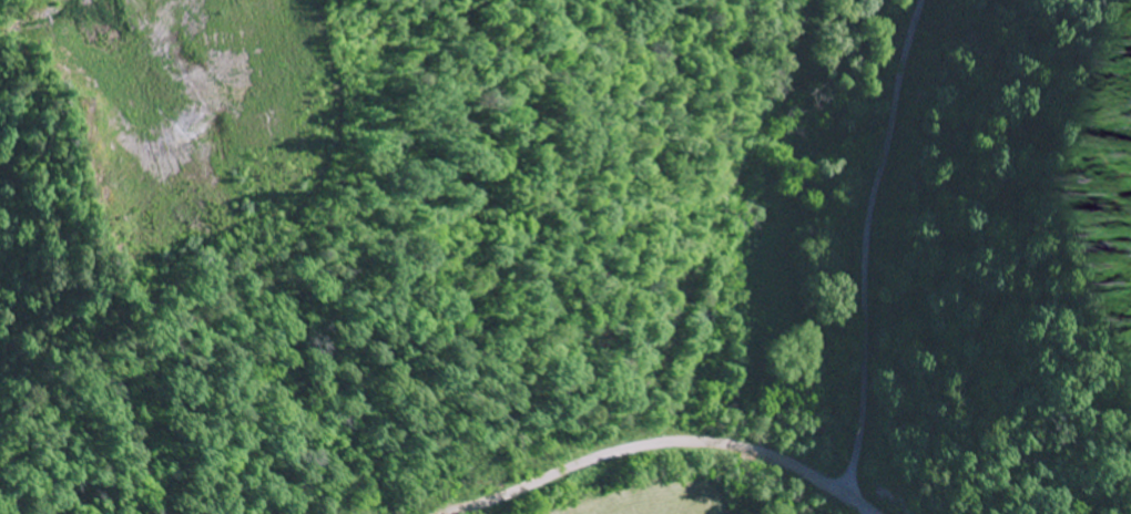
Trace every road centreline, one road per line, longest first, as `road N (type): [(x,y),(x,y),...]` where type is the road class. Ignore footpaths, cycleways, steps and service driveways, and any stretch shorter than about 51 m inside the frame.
road 1 (residential): [(849,498),(867,386),(867,240),(922,0)]
road 2 (residential): [(775,460),(720,445),(636,450),(433,513)]

